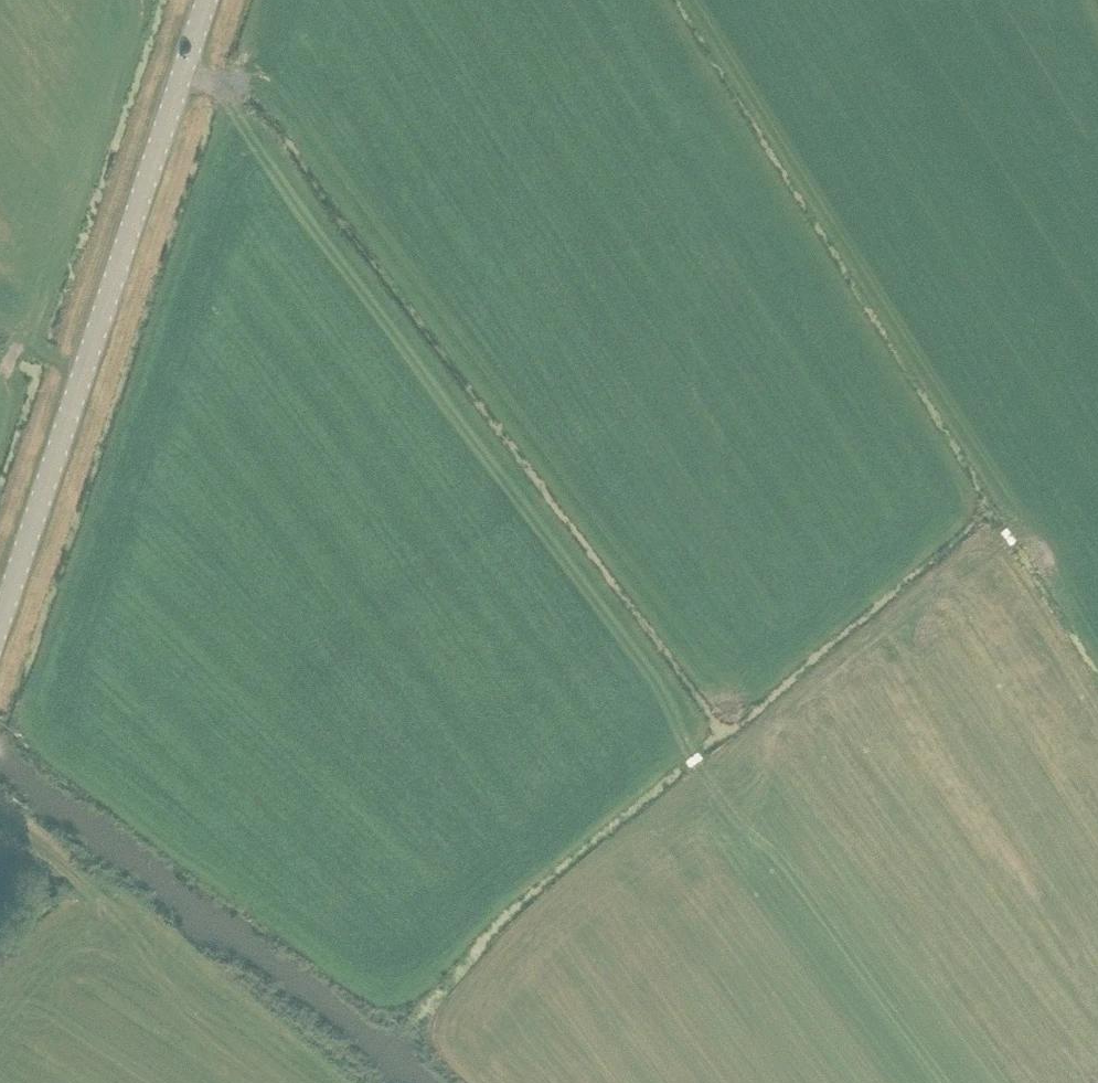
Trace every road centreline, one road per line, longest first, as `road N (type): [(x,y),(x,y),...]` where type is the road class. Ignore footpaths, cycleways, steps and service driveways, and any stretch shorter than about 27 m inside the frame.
road 1 (secondary): [(0,628),(214,0)]

